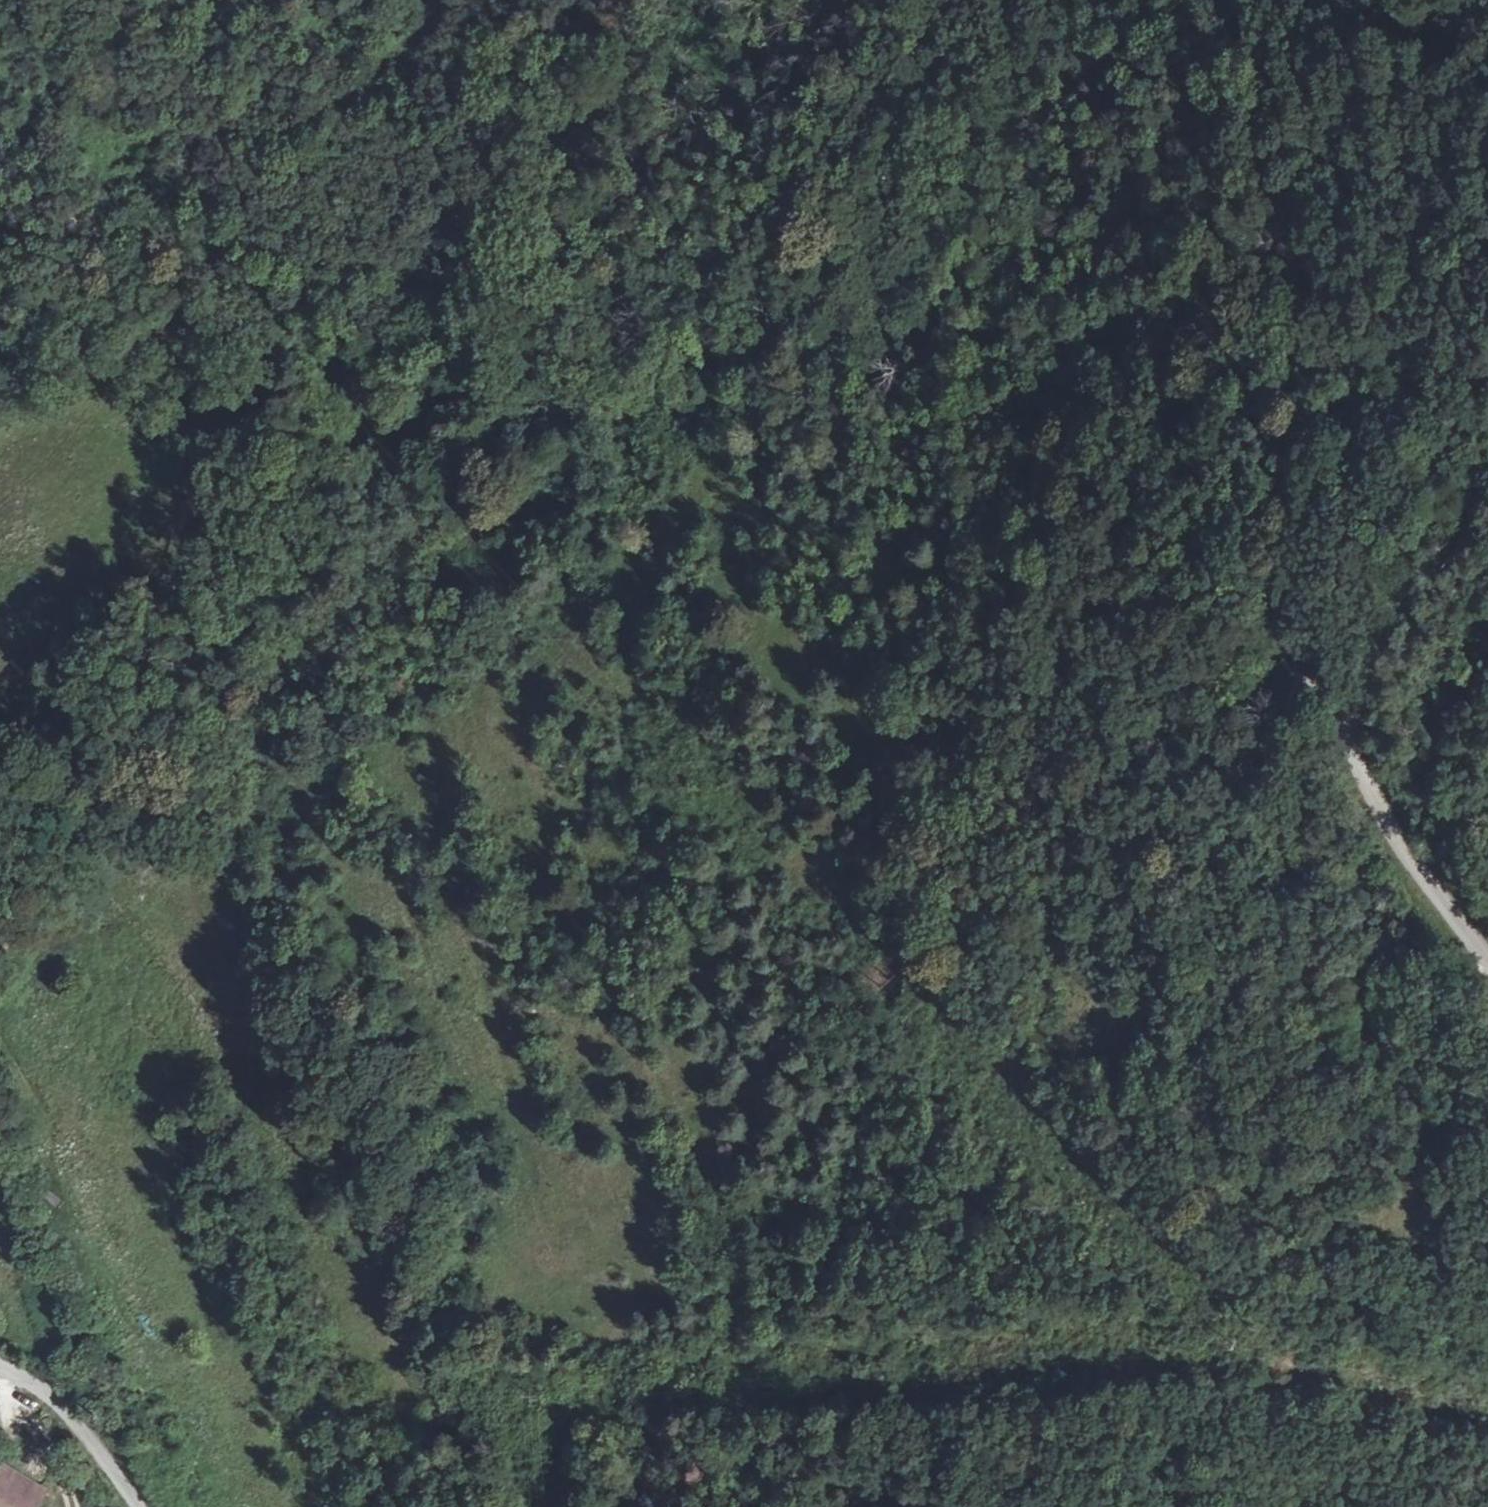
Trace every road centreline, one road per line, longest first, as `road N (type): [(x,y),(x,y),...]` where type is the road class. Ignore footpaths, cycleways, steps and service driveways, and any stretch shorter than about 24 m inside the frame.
road 1 (tertiary): [(1487,962),(1382,806),(1302,619),(1296,542),(1316,212),(1291,90),(1243,0)]
road 2 (unclassified): [(138,1506),(88,1439),(23,1378),(0,1371)]

